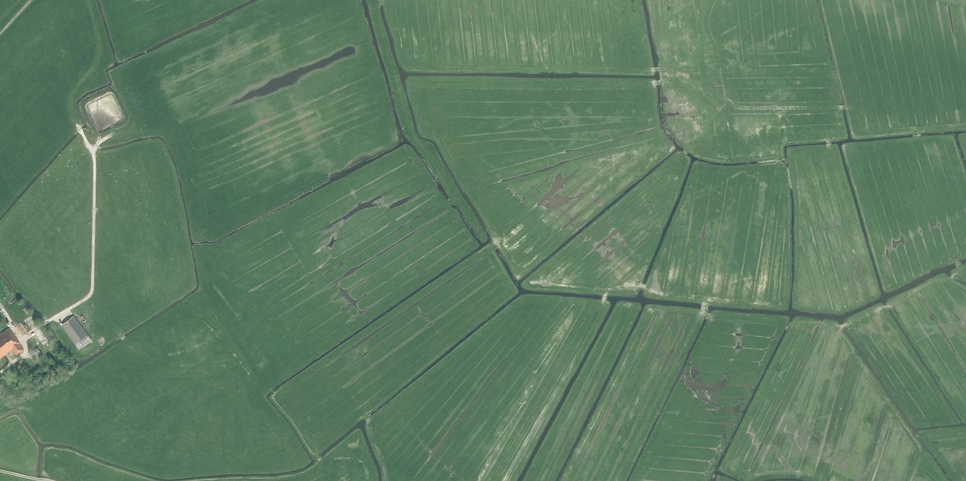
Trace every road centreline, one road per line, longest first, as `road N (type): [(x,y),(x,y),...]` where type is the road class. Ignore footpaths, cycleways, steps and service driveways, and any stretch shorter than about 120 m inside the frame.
road 1 (track): [(21,339),(92,291),(94,161),(77,126)]

